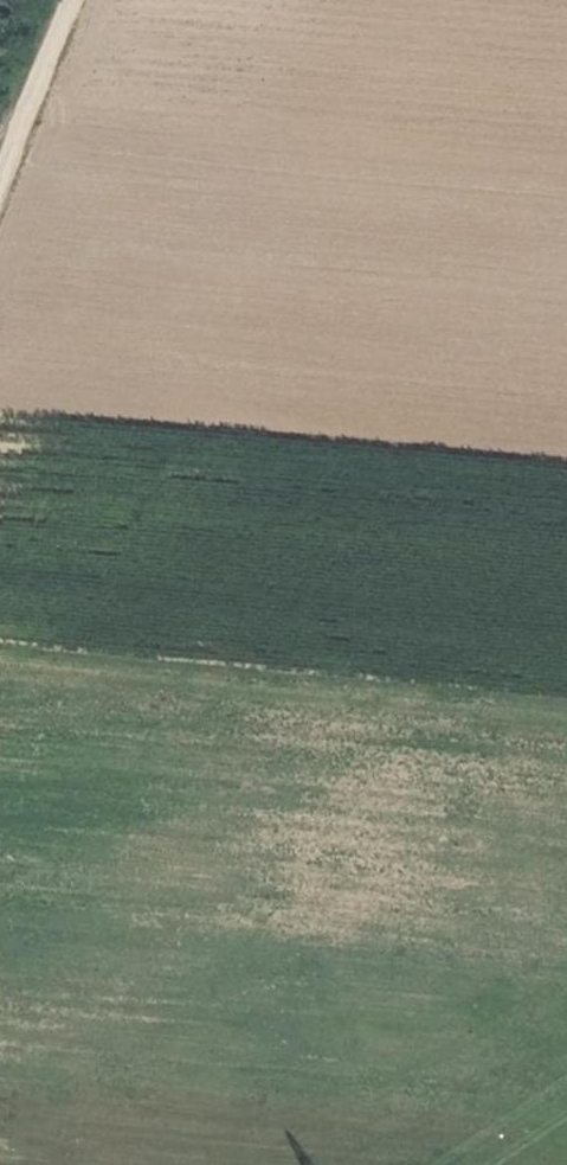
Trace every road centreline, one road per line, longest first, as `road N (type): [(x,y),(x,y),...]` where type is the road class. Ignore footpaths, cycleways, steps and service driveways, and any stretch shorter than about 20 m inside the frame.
road 1 (track): [(0,190),(78,0)]

